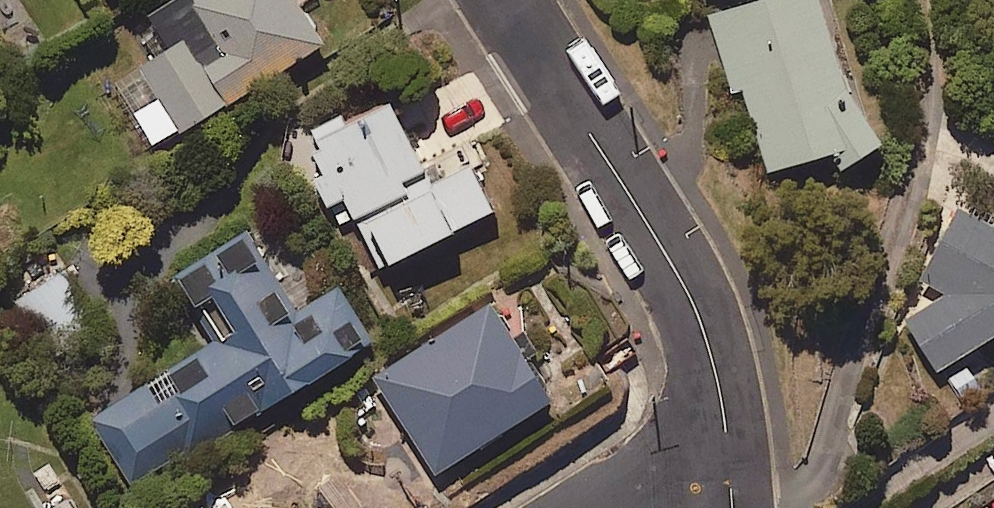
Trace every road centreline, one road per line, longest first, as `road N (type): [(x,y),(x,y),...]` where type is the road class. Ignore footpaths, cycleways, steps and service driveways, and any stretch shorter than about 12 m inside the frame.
road 1 (residential): [(504,0),(691,300),(711,352),(728,465)]
road 2 (residential): [(728,465),(648,482),(601,507)]

